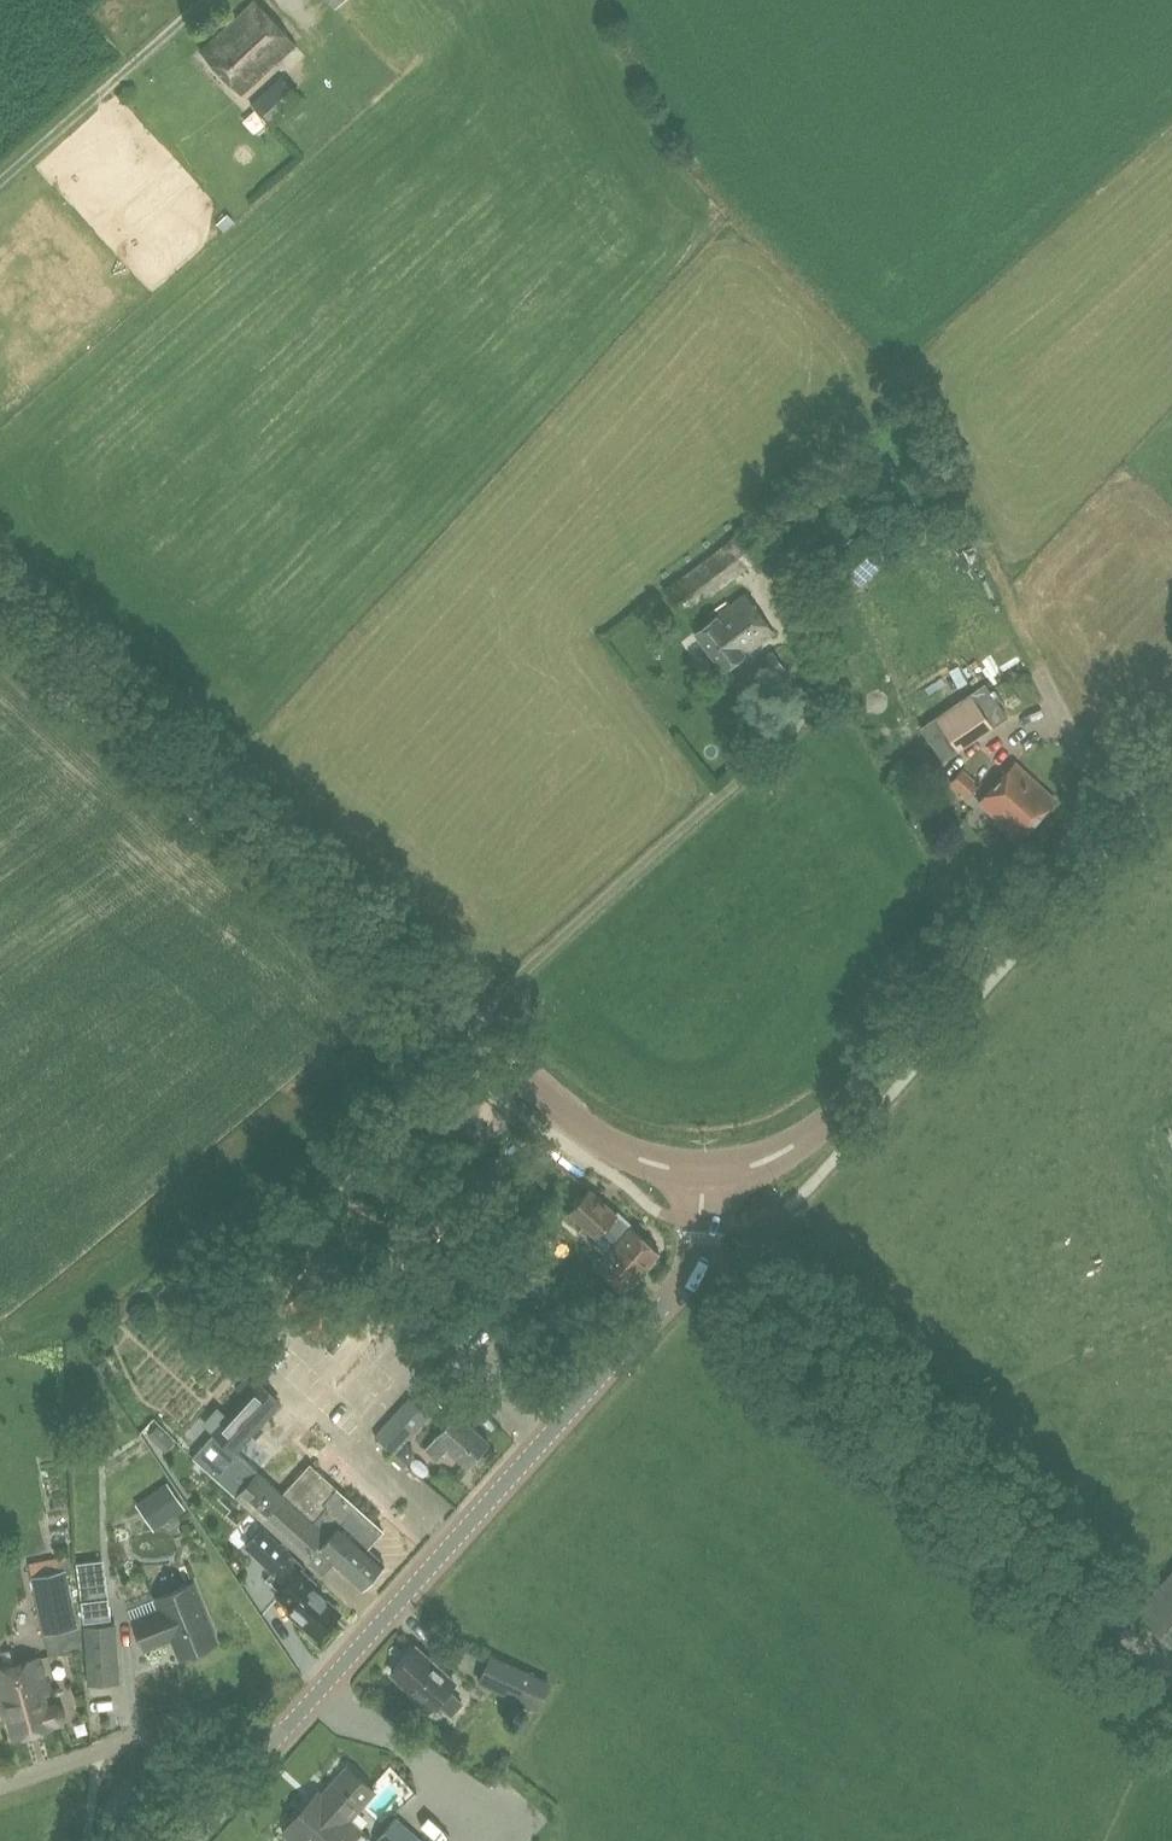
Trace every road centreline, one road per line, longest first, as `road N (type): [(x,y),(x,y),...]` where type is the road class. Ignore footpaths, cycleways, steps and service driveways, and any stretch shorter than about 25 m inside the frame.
road 1 (tertiary): [(0,598),(590,1132),(654,1164),(707,1171)]
road 2 (tertiary): [(707,1171),(768,1160),(825,1123),(1171,735)]
road 3 (unclassified): [(1171,1678),(751,1285),(696,1258)]
road 4 (tertiary): [(277,1734),(696,1258)]
road 5 (unclassified): [(0,1783),(190,1717),(277,1734)]
road 6 (tertiary): [(187,1840),(277,1734)]

